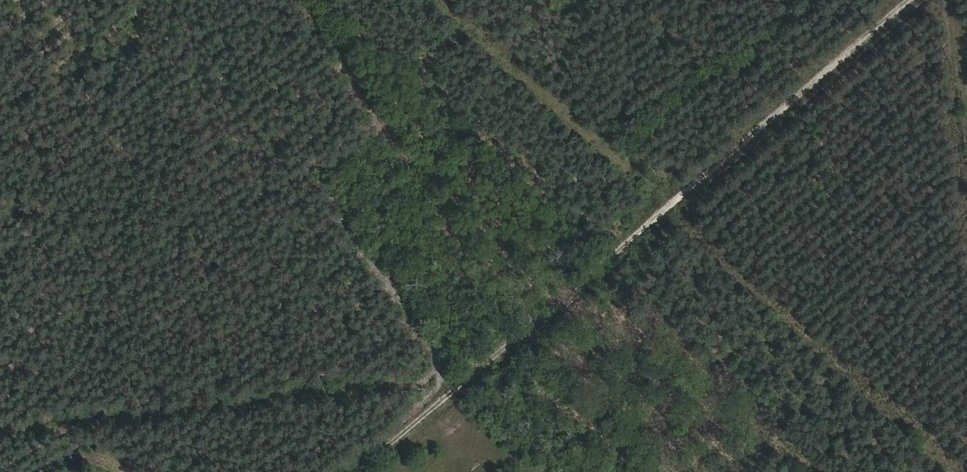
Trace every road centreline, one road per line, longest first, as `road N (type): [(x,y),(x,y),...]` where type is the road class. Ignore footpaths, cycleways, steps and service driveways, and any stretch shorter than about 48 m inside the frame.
road 1 (track): [(912,0),(468,377),(0,430)]
road 2 (track): [(468,377),(354,471)]

